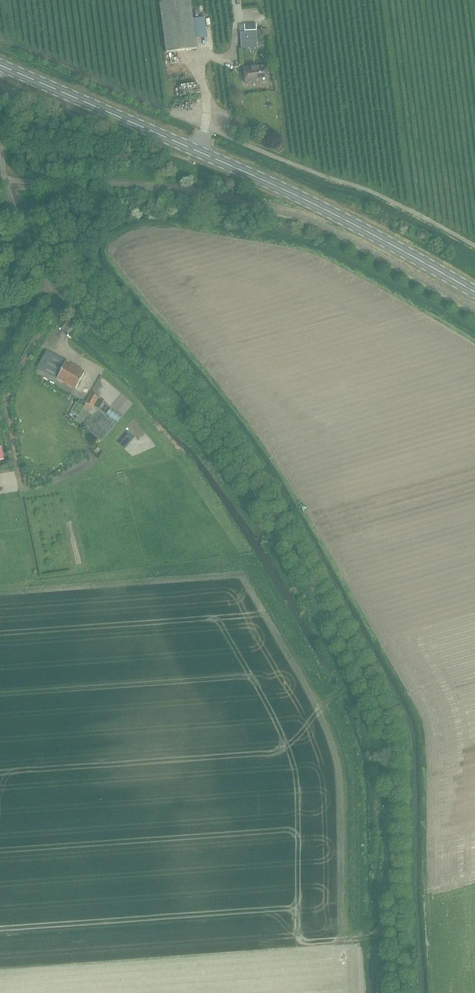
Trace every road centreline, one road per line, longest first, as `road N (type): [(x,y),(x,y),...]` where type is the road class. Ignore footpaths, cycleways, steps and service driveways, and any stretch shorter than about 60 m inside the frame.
road 1 (track): [(4,179),(70,272),(235,463),(291,548),(377,707),(394,774)]
road 2 (secondary): [(474,296),(331,212),(0,65)]
road 3 (unclassified): [(73,310),(29,248),(4,179),(0,140)]
road 4 (track): [(394,774),(381,926),(350,936)]

